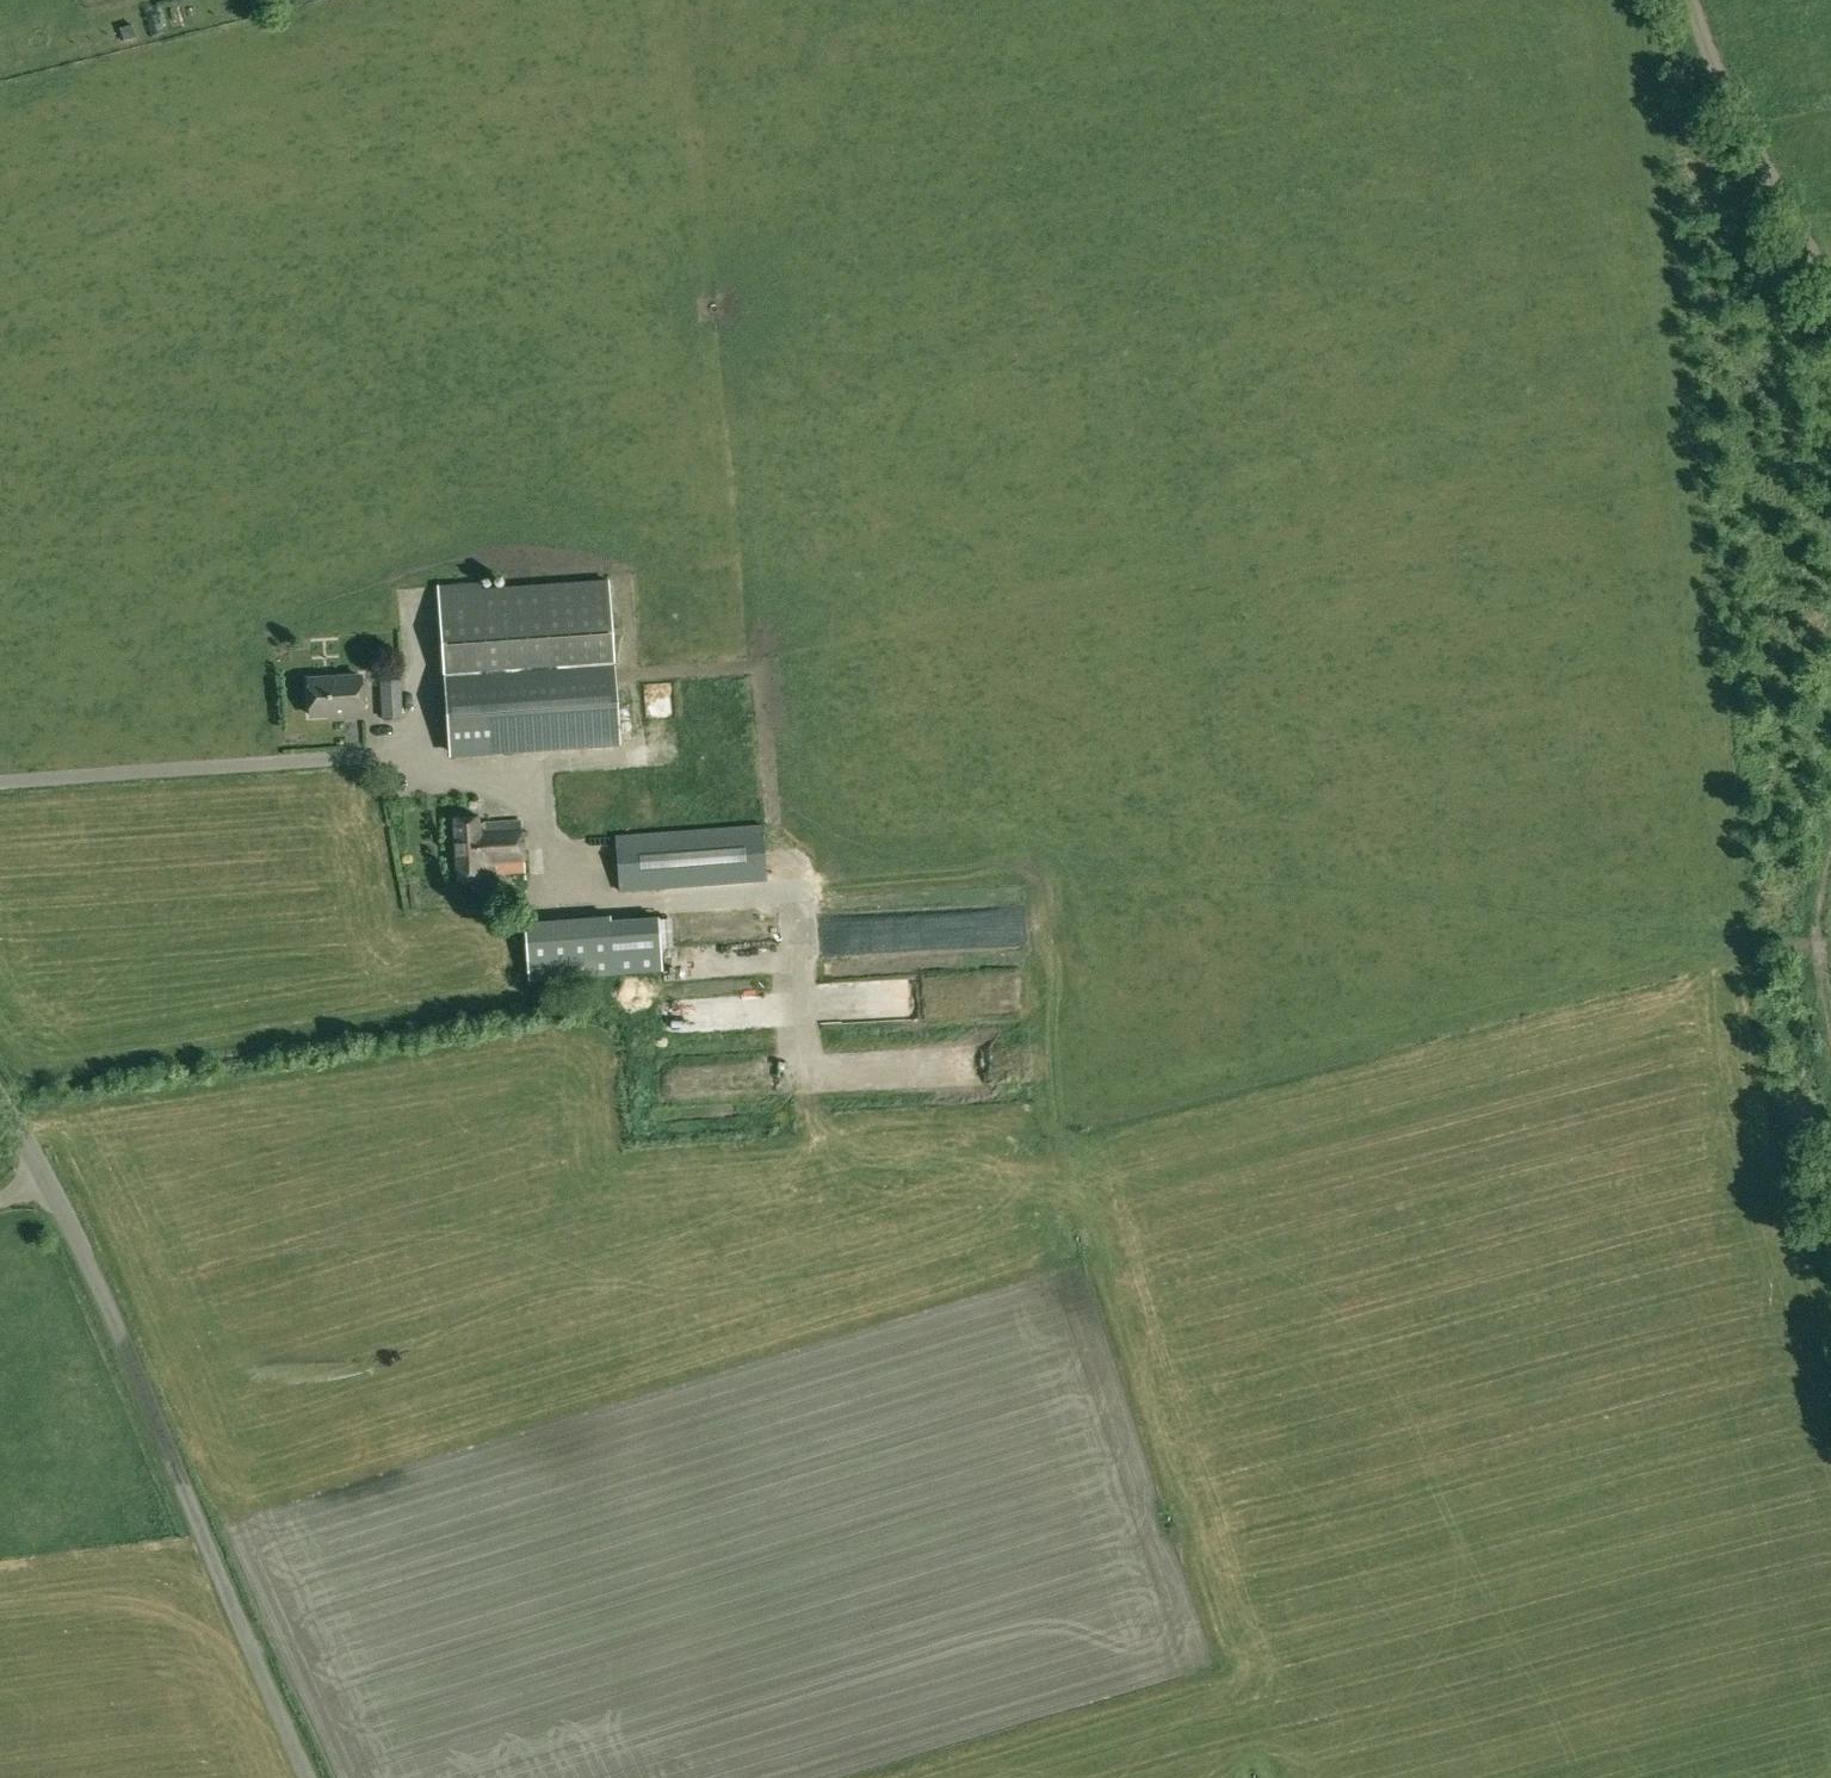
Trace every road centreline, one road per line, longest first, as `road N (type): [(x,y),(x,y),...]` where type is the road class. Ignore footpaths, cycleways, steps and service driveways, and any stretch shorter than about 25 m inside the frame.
road 1 (unclassified): [(311,1777),(107,1306),(0,1096)]
road 2 (track): [(1830,277),(1758,156),(1690,0)]
road 3 (track): [(1830,986),(1825,948),(1830,864)]

